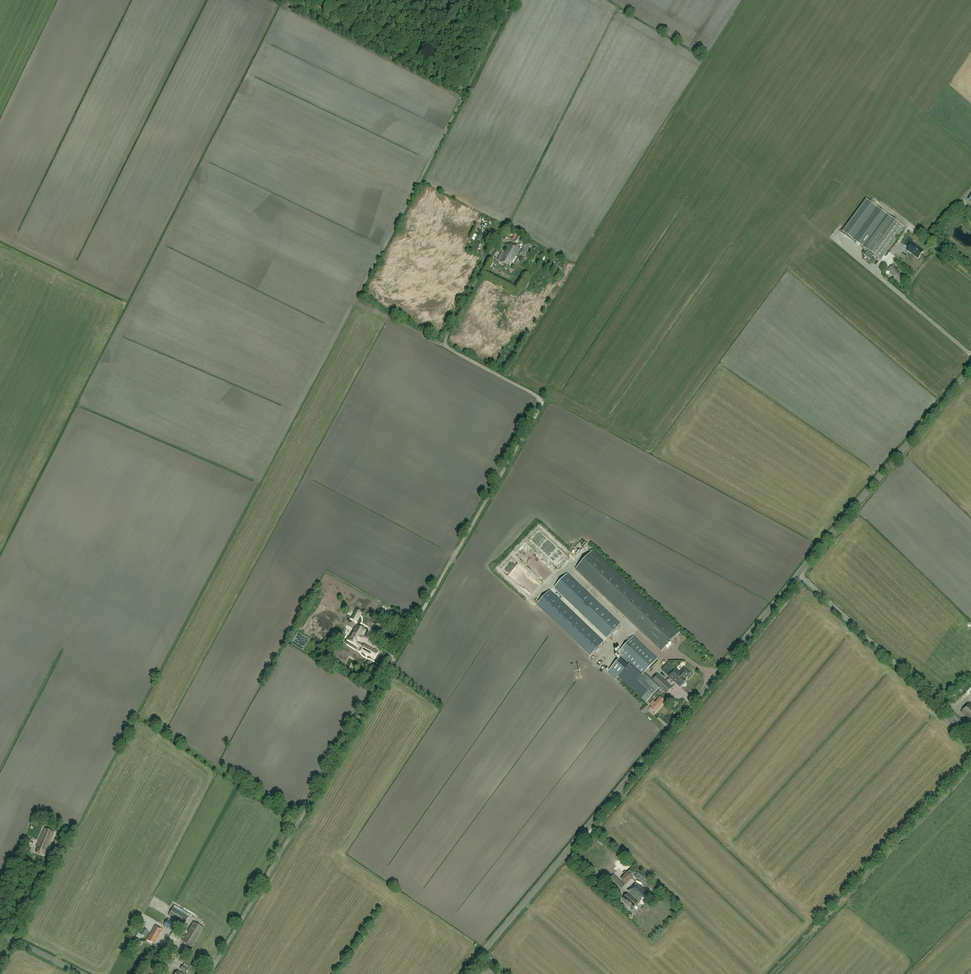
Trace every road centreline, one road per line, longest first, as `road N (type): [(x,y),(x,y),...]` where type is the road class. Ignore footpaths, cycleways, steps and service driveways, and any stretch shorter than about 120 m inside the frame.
road 1 (track): [(512,0),(351,297),(539,411),(210,973)]
road 2 (unclassified): [(466,973),(970,375)]
road 3 (track): [(463,89),(285,0)]

